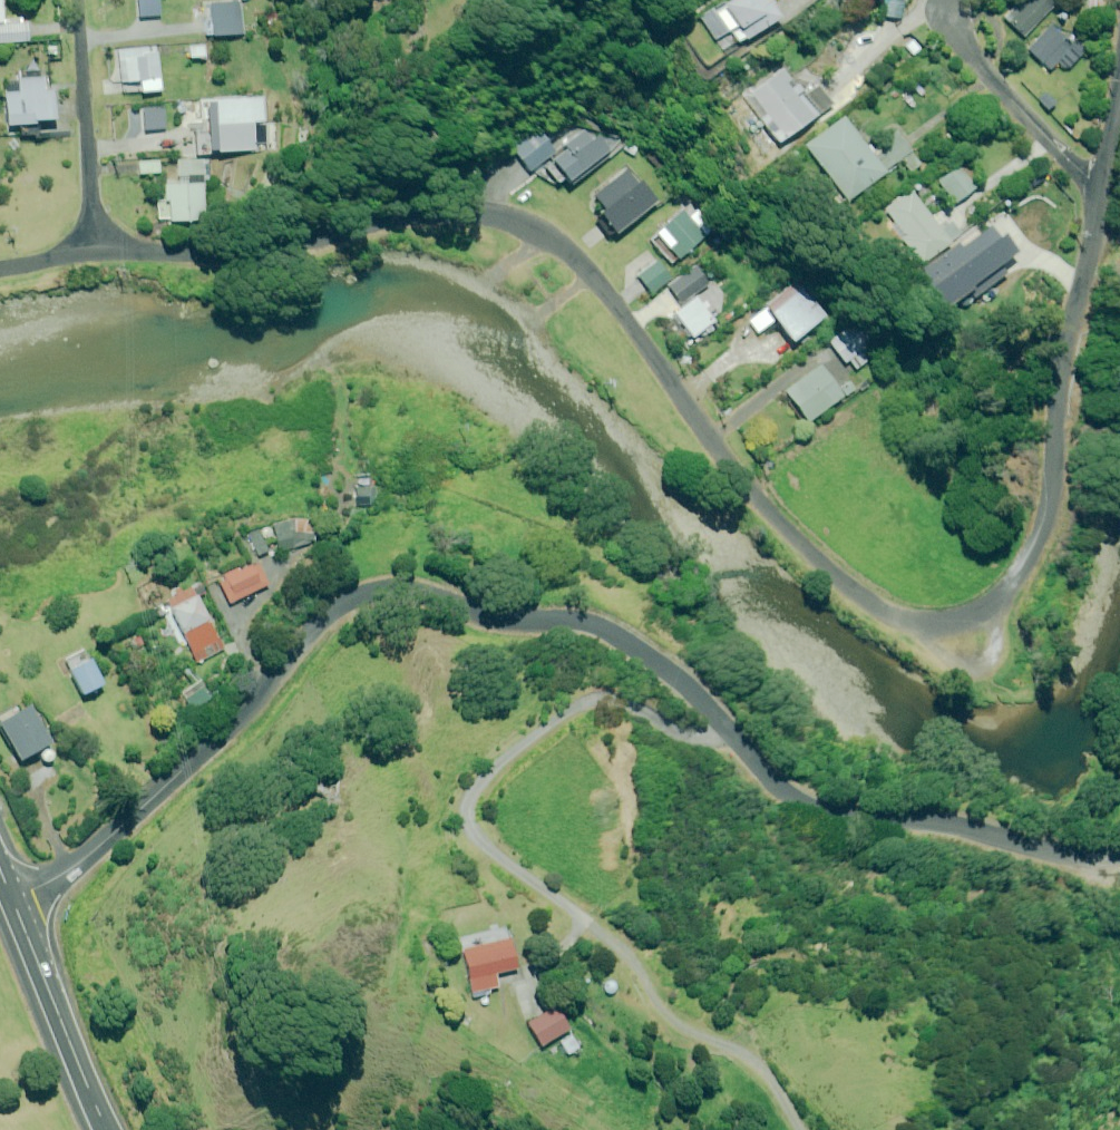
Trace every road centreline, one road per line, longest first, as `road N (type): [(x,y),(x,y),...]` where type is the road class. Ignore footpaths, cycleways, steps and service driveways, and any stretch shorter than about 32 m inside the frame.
road 1 (residential): [(1100,196),(1063,361),(1043,527),(1003,595),(947,622),(900,616),(842,582),(757,494),(593,273),(521,222),(430,212),(235,253),(96,249)]
road 2 (residential): [(15,898),(110,838),(256,701),(315,627),(362,594),(385,589),(440,596),(488,617),(603,627),(681,676),(777,781),(823,811),(947,822),(1061,853),(1119,854)]
road 3 (primary): [(110,1129),(15,898)]
road 4 (residential): [(79,0),(96,249)]
road 5 (residential): [(949,10),(980,63),(1100,196)]

